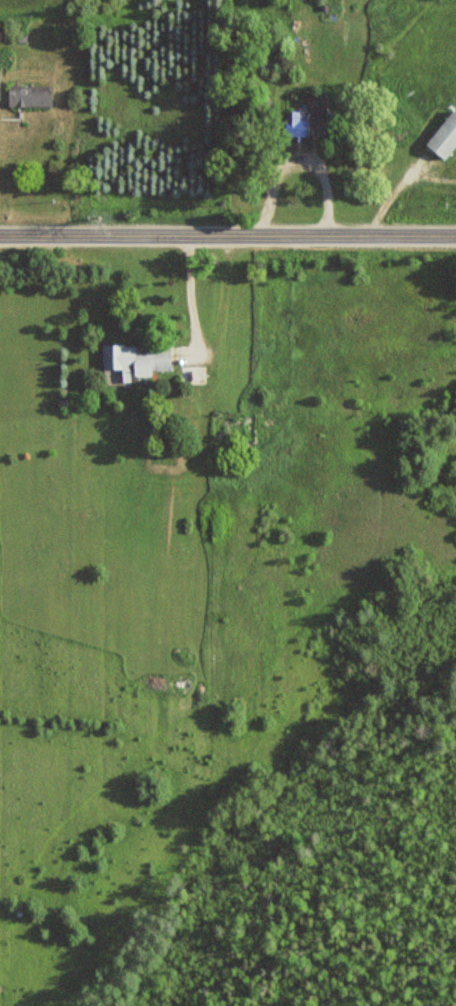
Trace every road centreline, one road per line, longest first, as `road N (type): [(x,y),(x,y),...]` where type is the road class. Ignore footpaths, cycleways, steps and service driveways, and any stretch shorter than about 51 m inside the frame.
road 1 (tertiary): [(455,230),(0,231)]

